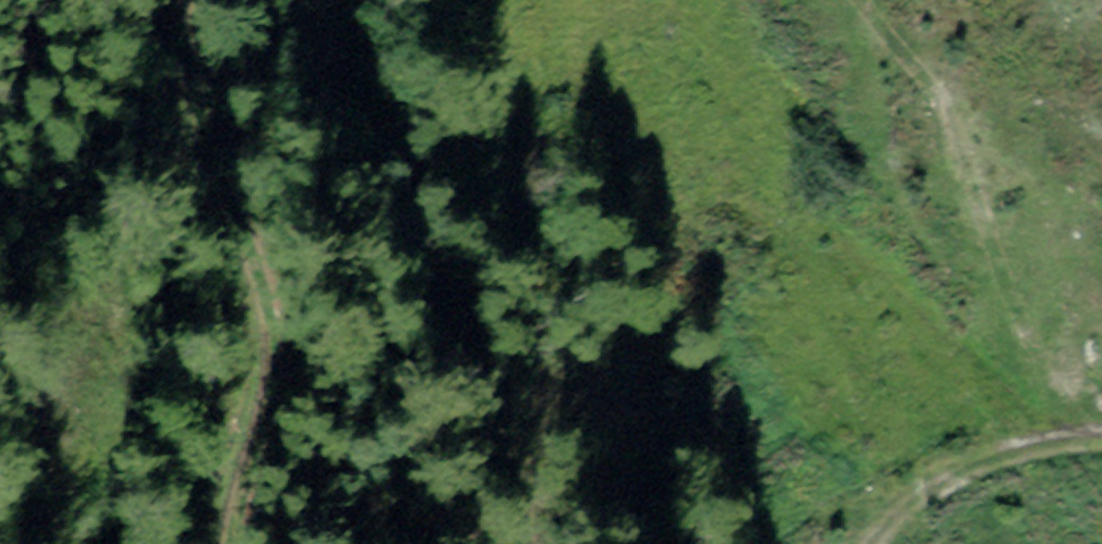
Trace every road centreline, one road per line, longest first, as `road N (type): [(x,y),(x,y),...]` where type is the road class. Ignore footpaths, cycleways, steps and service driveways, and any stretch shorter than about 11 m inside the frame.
road 1 (track): [(521,543),(456,305),(354,91),(327,0)]
road 2 (track): [(160,0),(198,226),(215,543)]
road 3 (track): [(836,0),(1101,393)]
road 4 (track): [(912,543),(1101,464)]

